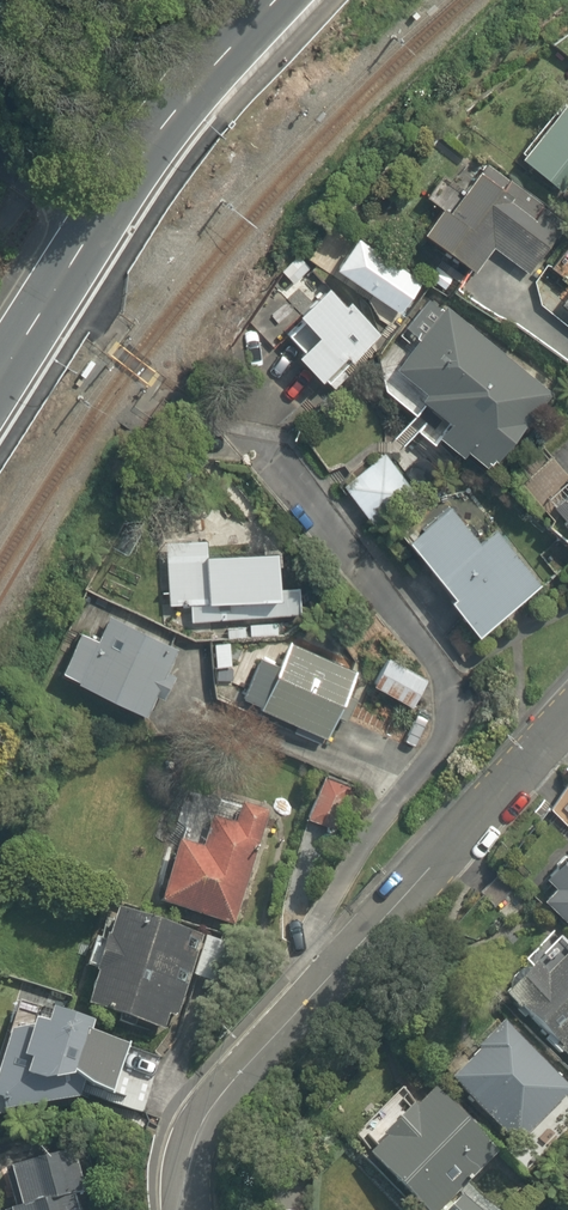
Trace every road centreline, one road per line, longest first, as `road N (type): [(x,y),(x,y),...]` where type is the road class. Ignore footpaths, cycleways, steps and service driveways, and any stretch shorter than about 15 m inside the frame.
road 1 (residential): [(302,1001),(305,945),(402,793),(453,733),(457,701),(425,646),(260,447)]
road 2 (secondary): [(0,395),(154,155),(299,0)]
road 3 (residential): [(302,1001),(567,735)]
road 4 (residential): [(186,1209),(184,1174),(194,1137),(302,1001)]

